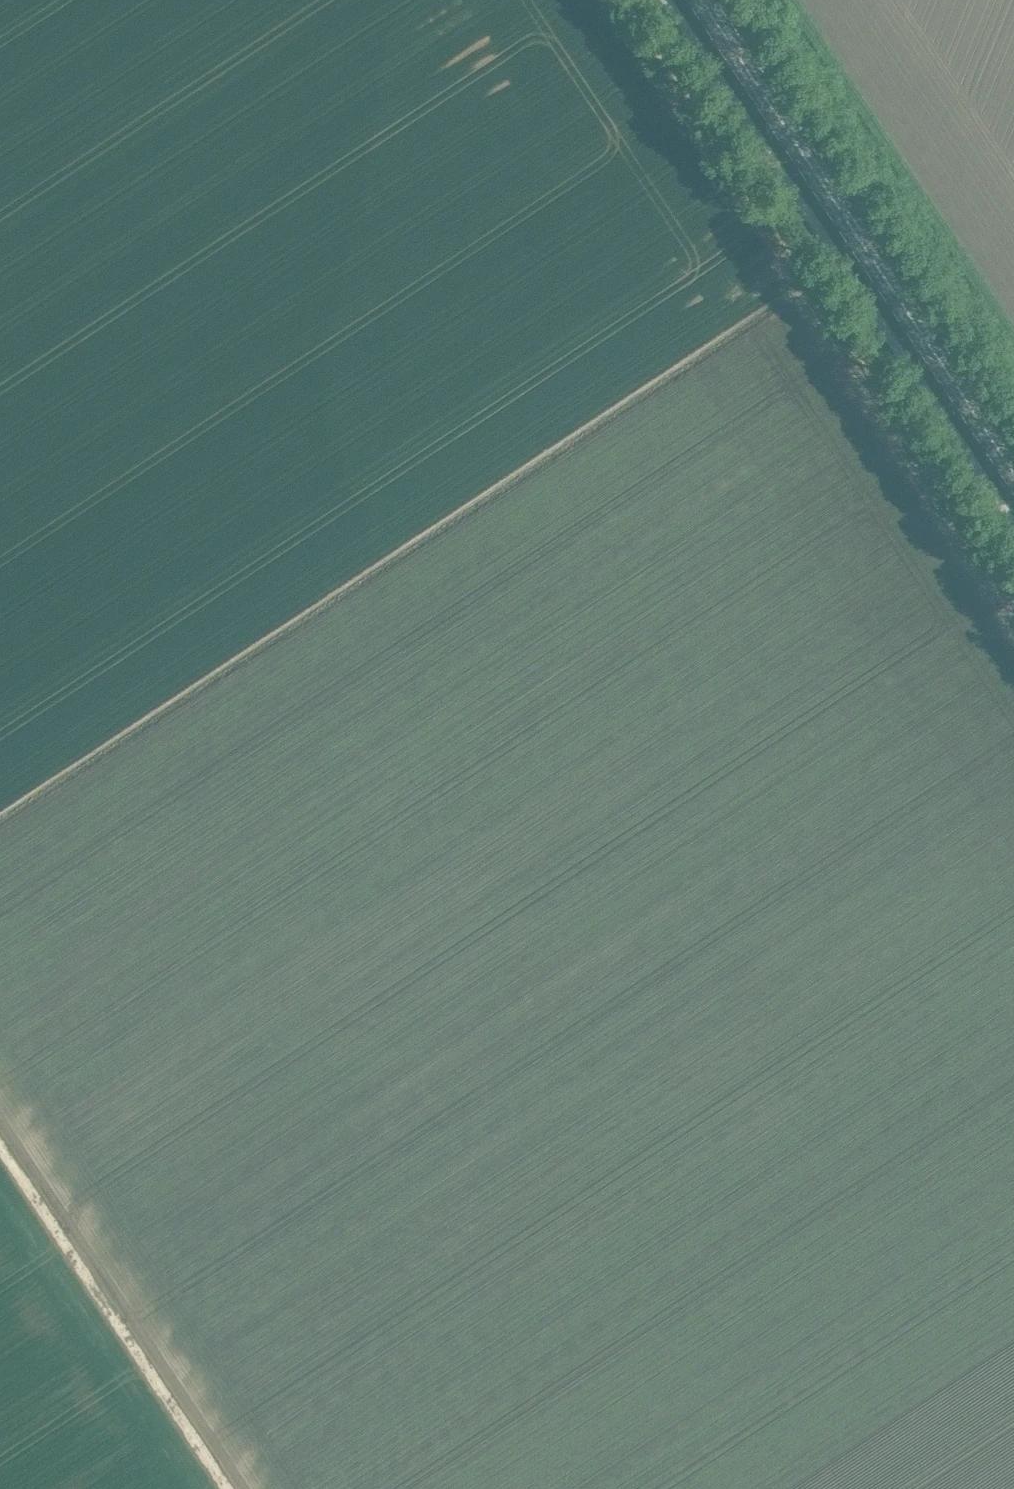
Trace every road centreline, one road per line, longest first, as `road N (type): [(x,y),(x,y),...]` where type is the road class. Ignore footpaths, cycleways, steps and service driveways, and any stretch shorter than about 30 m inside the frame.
road 1 (secondary): [(1013,475),(697,0)]

